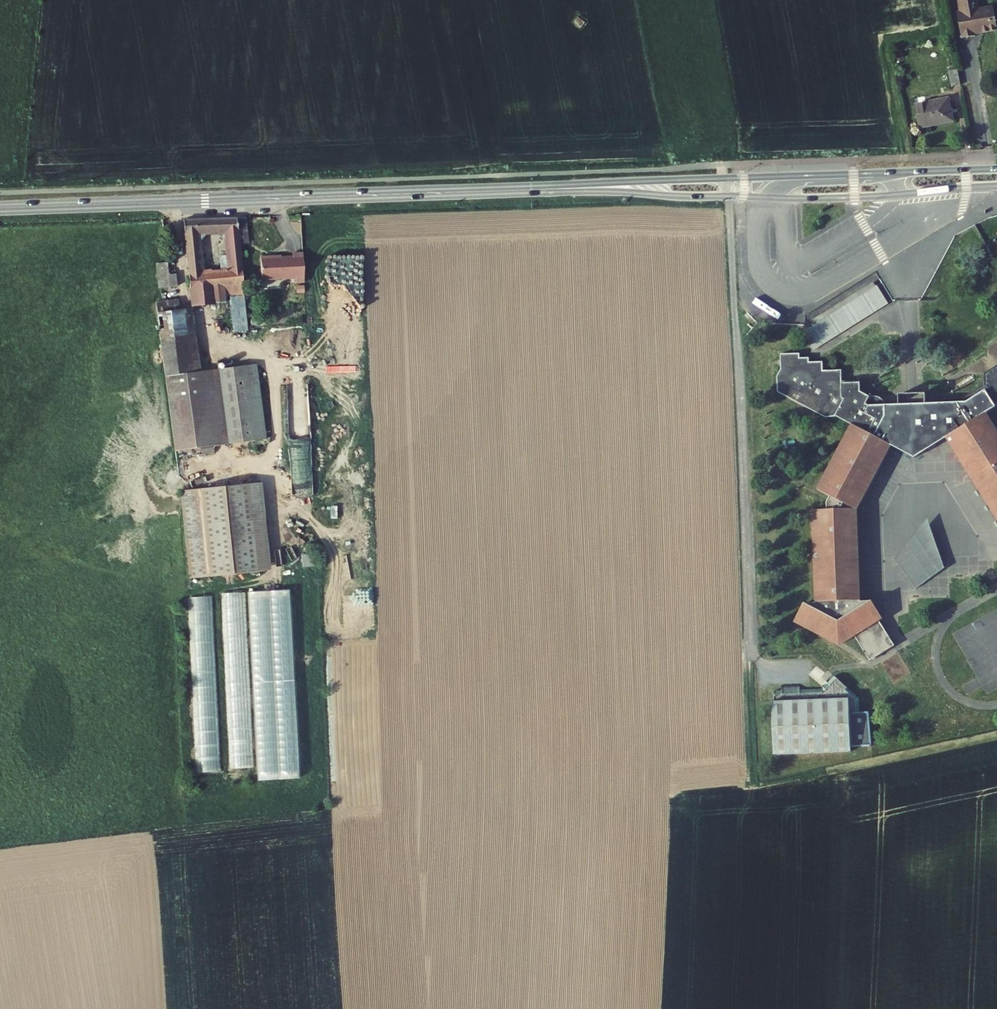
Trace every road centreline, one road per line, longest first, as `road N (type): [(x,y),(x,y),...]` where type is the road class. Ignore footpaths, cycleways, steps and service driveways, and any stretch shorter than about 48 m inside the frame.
road 1 (tertiary): [(0,208),(582,188)]
road 2 (tertiary): [(582,188),(814,199),(996,187)]
road 3 (tertiary): [(996,169),(582,188)]

